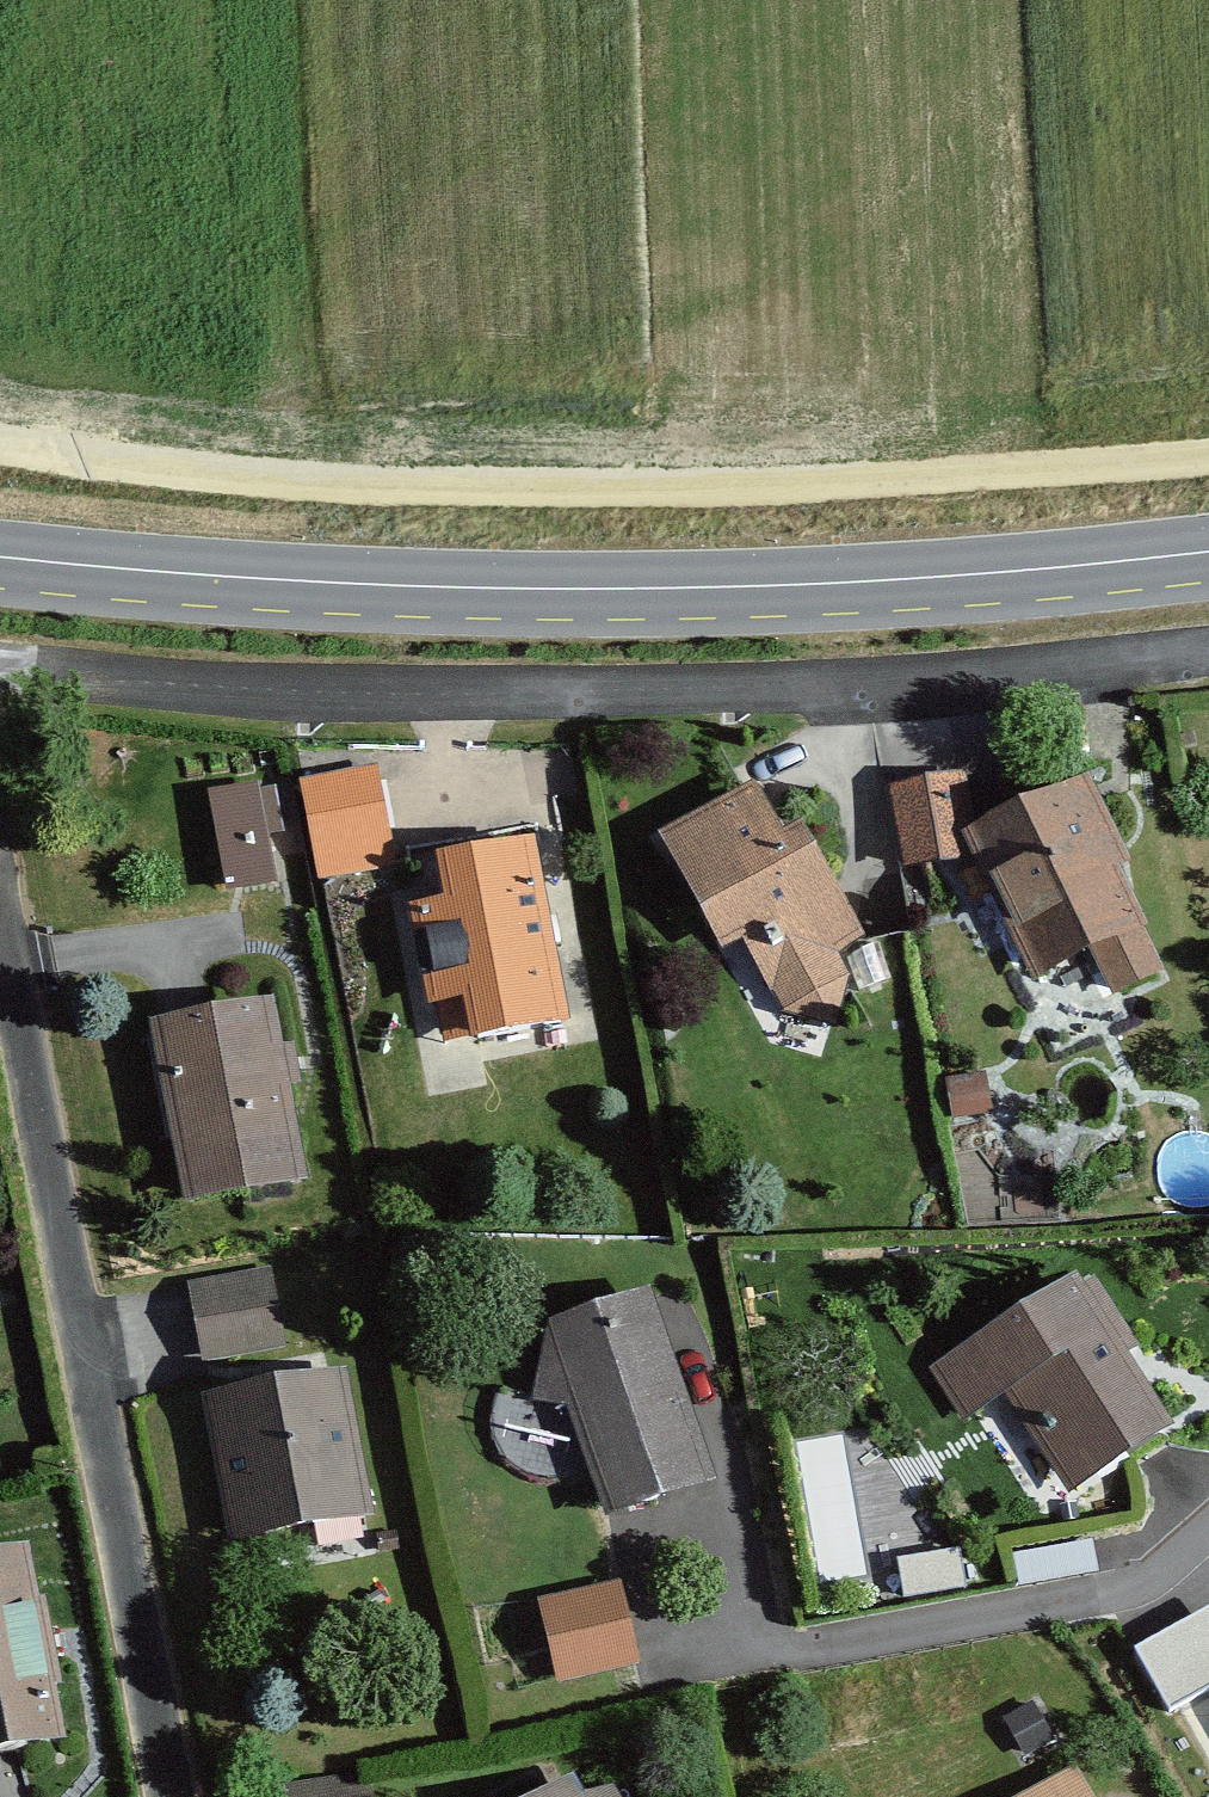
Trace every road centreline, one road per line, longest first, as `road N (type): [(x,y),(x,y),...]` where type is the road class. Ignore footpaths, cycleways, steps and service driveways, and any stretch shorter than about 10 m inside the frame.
road 1 (track): [(0,439),(109,466),(833,491),(1208,452)]
road 2 (residential): [(1208,659),(803,693),(577,700),(293,697),(0,672)]
road 3 (secondary): [(0,555),(283,580),(699,587),(922,578),(1208,552)]
road 4 (residential): [(0,922),(171,1796)]
road 5 (residential): [(1208,1536),(1110,1577),(747,1627)]

